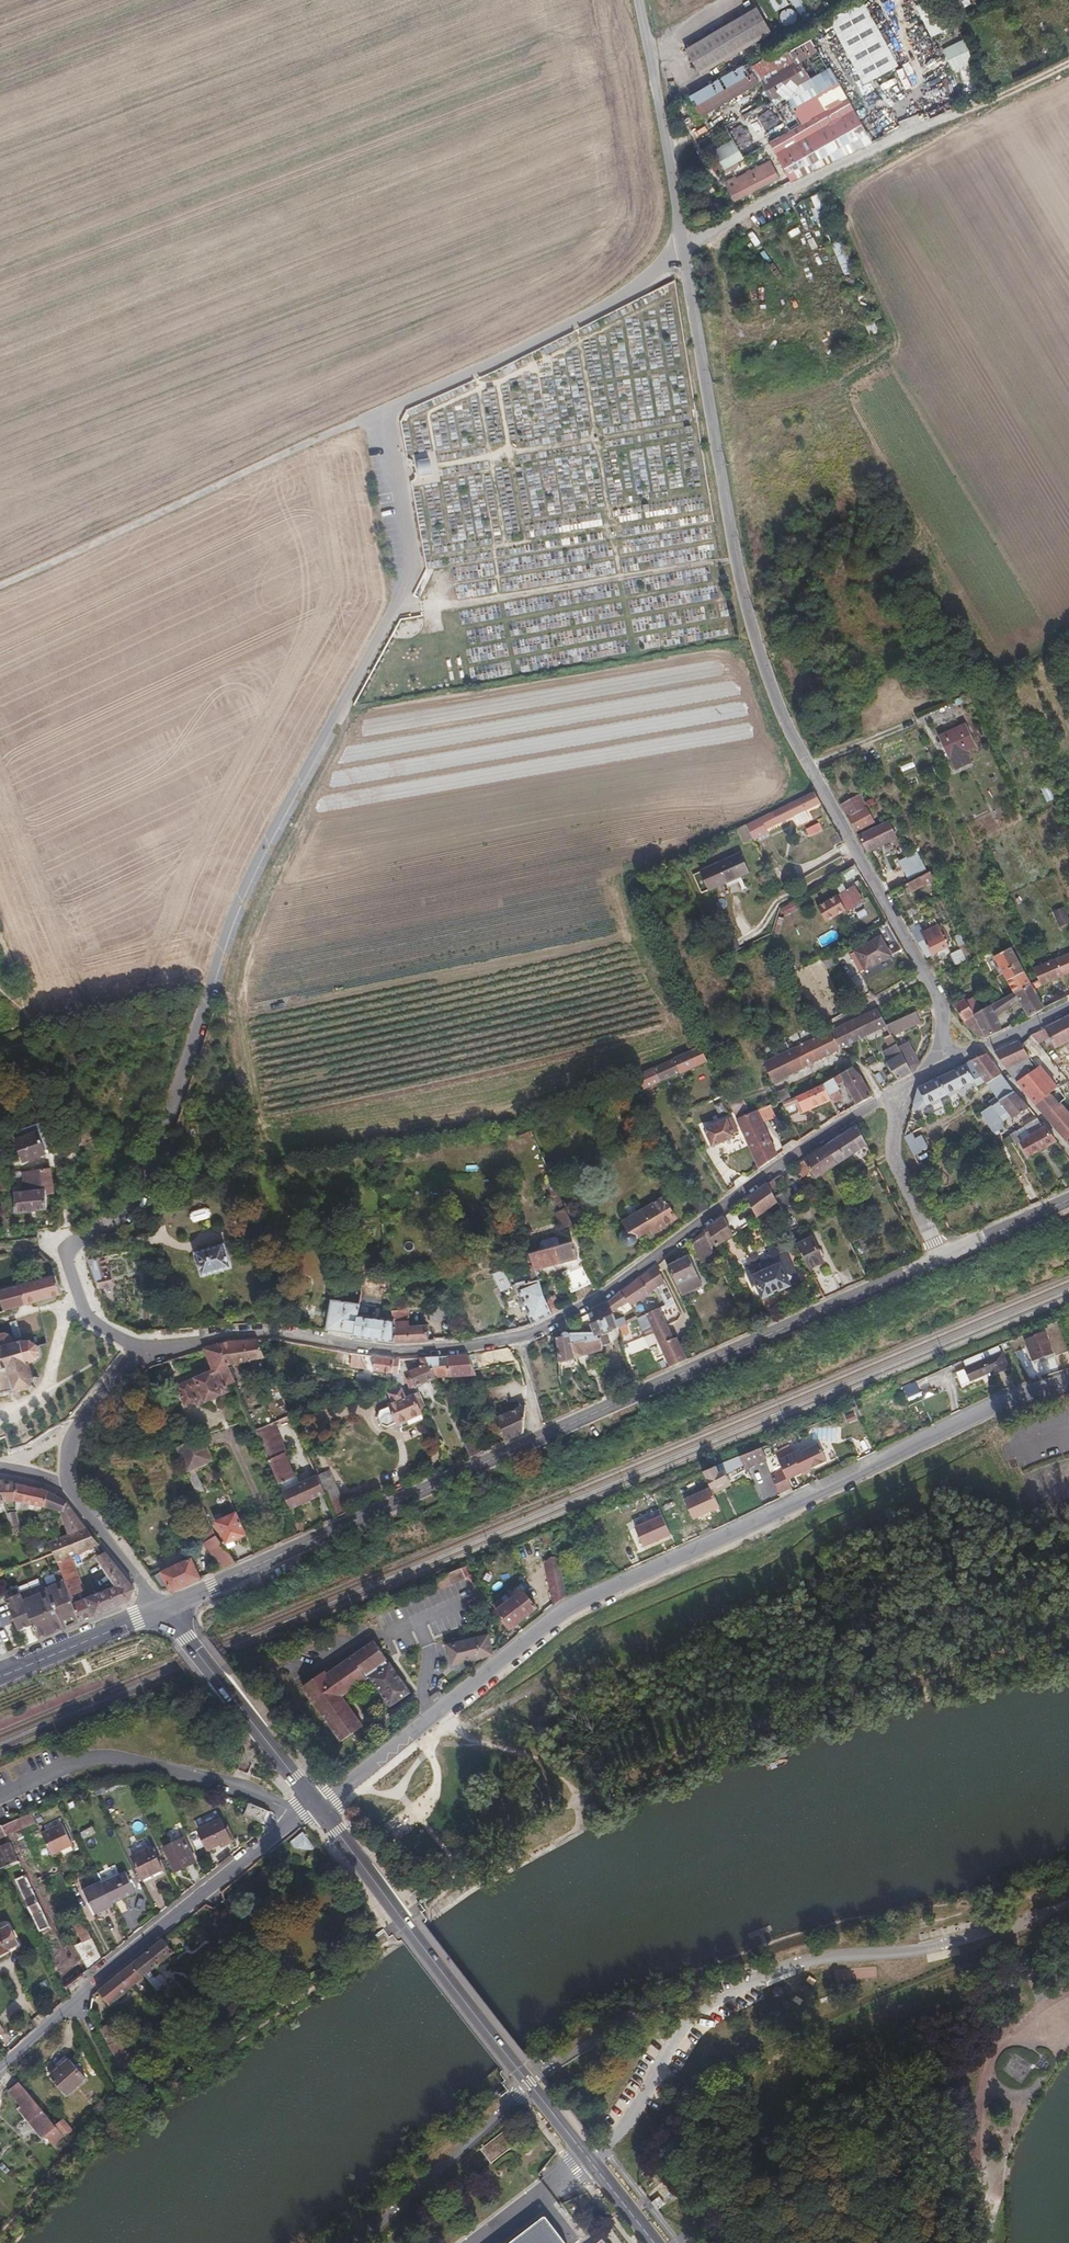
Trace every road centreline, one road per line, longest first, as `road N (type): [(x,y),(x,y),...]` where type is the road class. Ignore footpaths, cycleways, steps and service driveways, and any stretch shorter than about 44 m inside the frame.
road 1 (residential): [(316,1805),(574,1604),(992,1406),(1068,1379)]
road 2 (unclassified): [(682,248),(736,558),(772,711),(940,1001),(940,1063)]
road 3 (secondary): [(160,1608),(942,1257)]
road 4 (residential): [(147,1350),(270,1333),(394,1352),(517,1340),(604,1293),(909,1083)]
road 5 (residential): [(75,1263),(97,1228),(141,1197),(253,866),(393,607)]
road 6 (residential): [(595,2146),(644,2095),(676,2039),(754,1980),(810,1962),(1010,1927)]
road 7 (track): [(362,2242),(585,2043),(723,2000)]
road 8 (primary): [(316,1805),(586,2155)]
road 9 (track): [(384,409),(0,586)]
road 10 (residential): [(0,2065),(316,1805)]
road 11 (unclassified): [(1035,82),(927,124),(682,248)]
road 12 (unclassified): [(682,248),(648,280),(575,321),(384,409)]
road 13 (track): [(0,938),(36,1031),(75,1263)]
road 14 (residential): [(160,1608),(73,1492),(68,1466),(79,1418),(147,1350)]
road 15 (track): [(1068,1991),(1019,2025),(981,2086),(960,2197),(976,2242)]
road 16 (unclassified): [(634,0),(682,248)]
road 17 (primary): [(160,1608),(316,1805)]
road 18 (residential): [(384,409),(414,566),(393,607)]
road 19 (residential): [(909,1083),(893,1166),(942,1257)]
road 20 (primary): [(160,1608),(0,1676)]
road 21 (residential): [(940,1063),(1068,1006)]
road 22 (secondary): [(942,1257),(1068,1201)]
road 23 (residential): [(75,1263),(100,1324),(147,1350)]

